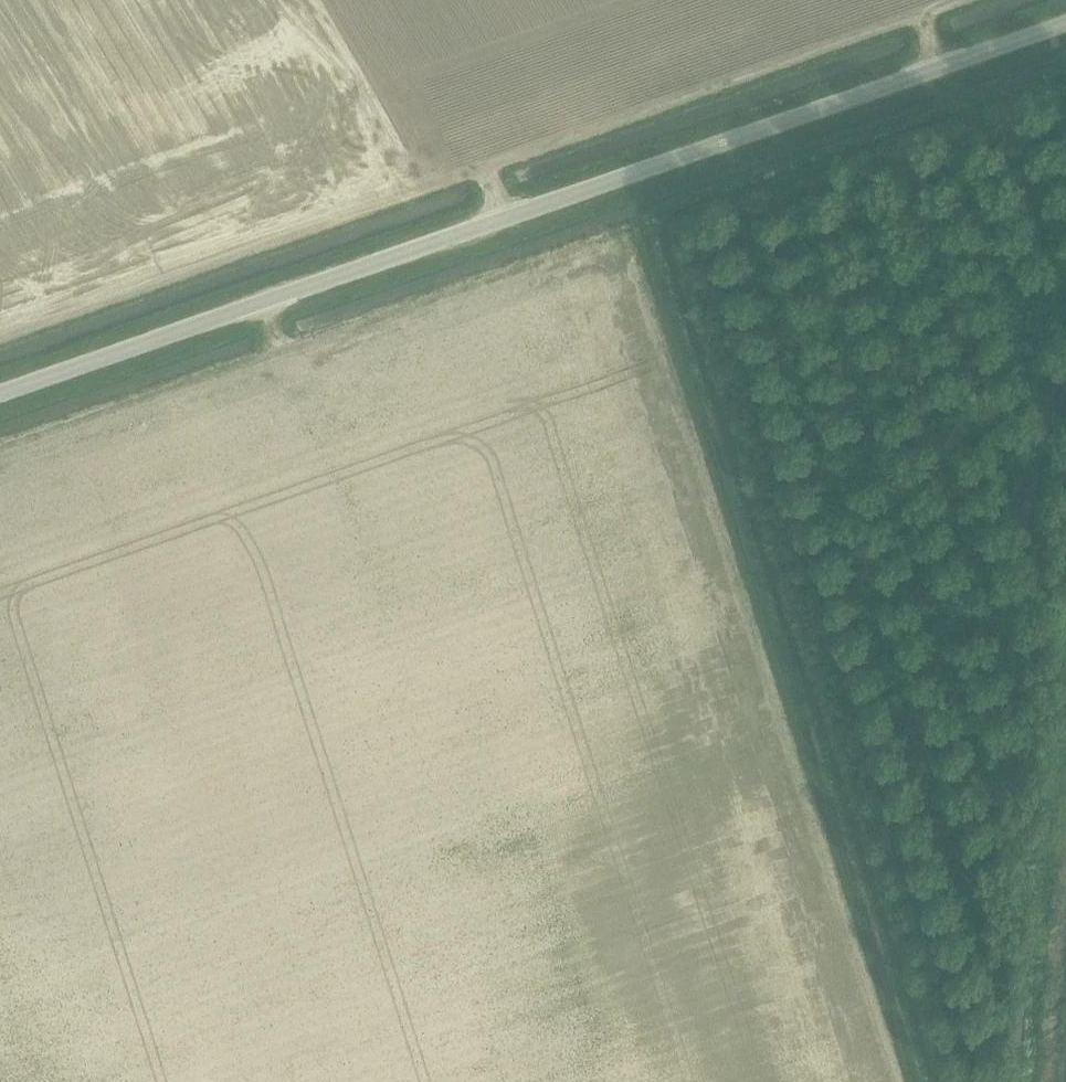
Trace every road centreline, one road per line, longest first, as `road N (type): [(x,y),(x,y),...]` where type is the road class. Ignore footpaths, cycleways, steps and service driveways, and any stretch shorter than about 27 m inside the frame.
road 1 (unclassified): [(0,394),(1065,23)]

